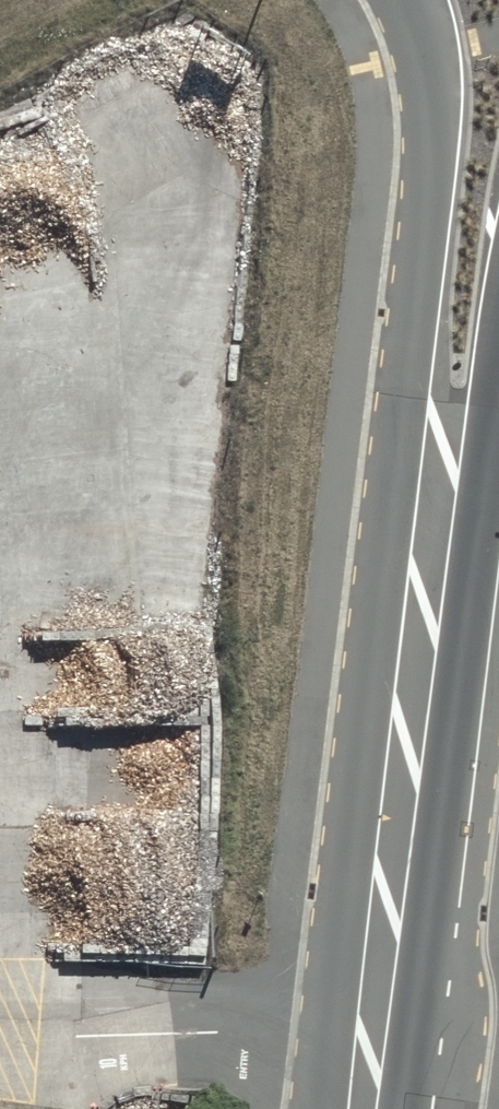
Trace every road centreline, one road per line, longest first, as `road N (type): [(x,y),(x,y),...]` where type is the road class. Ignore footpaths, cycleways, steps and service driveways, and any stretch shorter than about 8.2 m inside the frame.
road 1 (residential): [(395,857),(395,469),(431,167),(432,65),(414,0)]
road 2 (trunk): [(498,375),(485,472),(395,857)]
road 3 (tertiary): [(395,857),(367,1108)]

